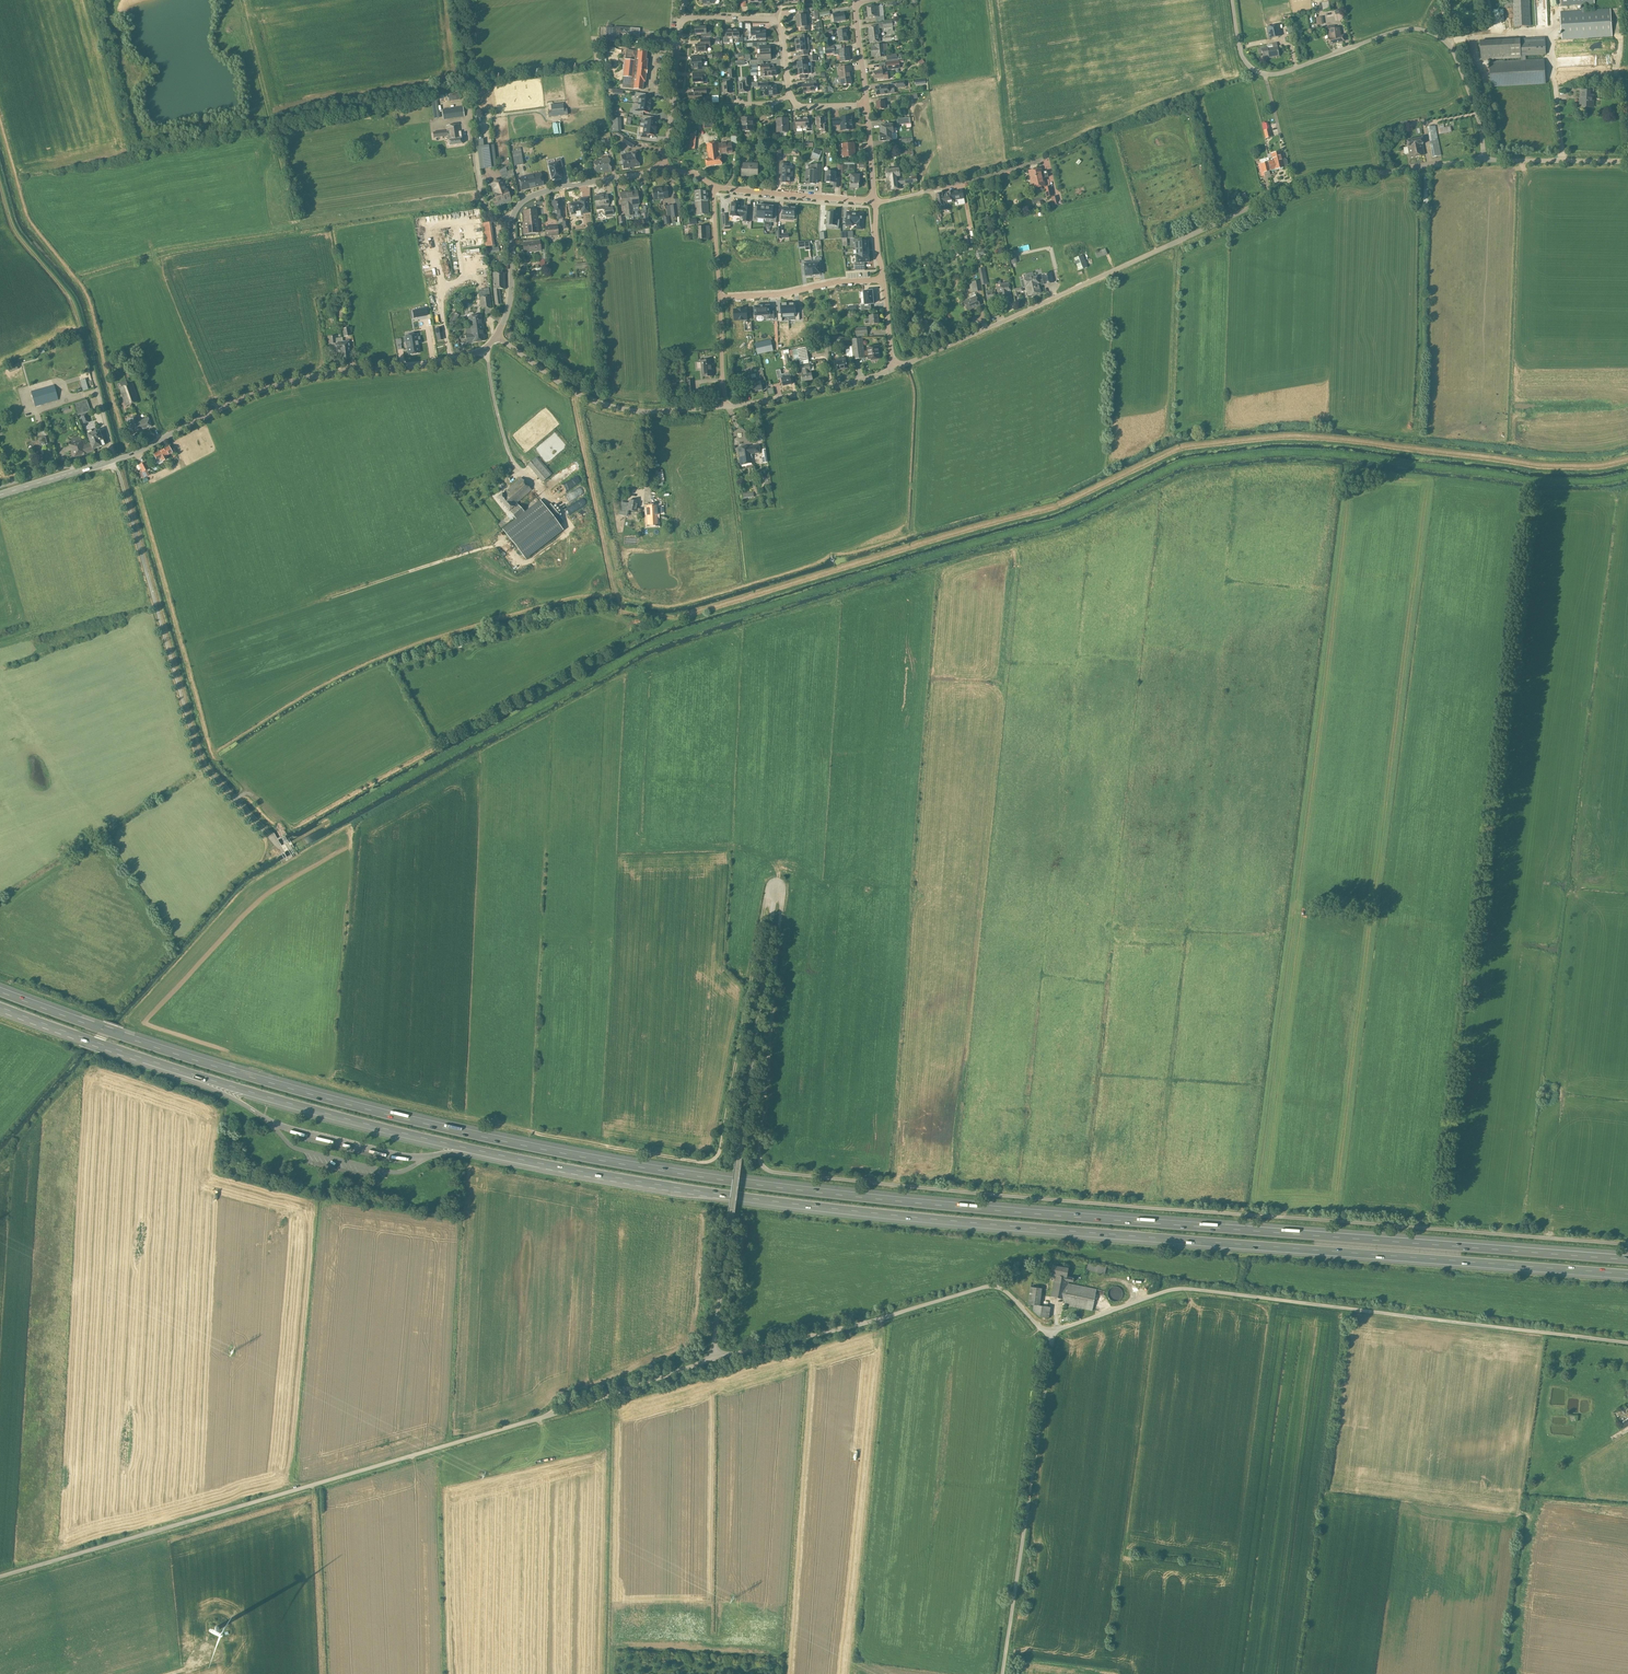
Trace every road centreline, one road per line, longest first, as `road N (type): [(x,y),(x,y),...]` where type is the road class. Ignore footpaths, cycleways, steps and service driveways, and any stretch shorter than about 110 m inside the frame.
road 1 (track): [(1627,475),(1539,481),(1305,452),(1188,461),(1057,522),(663,640),(281,849),(201,762),(110,461)]
road 2 (motorway): [(1627,1258),(882,1197),(632,1166),(301,1091),(0,991)]
road 3 (unclassified): [(717,1356),(777,886),(783,894),(760,1150),(772,1169),(1627,1242)]
road 4 (motorway): [(540,1163),(926,1217),(1627,1272)]
road 5 (track): [(619,611),(679,618),(1053,508),(1177,450),(1206,444),(1304,437),(1537,466),(1627,460)]
road 6 (track): [(777,886),(767,901),(721,1151),(710,1160),(534,1131),(226,1051)]
road 7 (unclassified): [(0,1575),(568,1408),(717,1356)]
road 8 (tertiary): [(1485,160),(1292,188),(894,368)]
road 9 (unclassified): [(1052,1337),(1056,1329),(1188,1286),(1627,1340)]
road 10 (tertiary): [(0,495),(128,456),(275,385),(452,361),(497,336)]
road 11 (motorway): [(143,1057),(266,1096),(540,1163)]
road 12 (unclassified): [(1485,160),(1478,115),(1446,40),(1399,30),(1266,74),(1242,56),(1232,0)]
road 13 (unclassified): [(717,1356),(994,1284),(1052,1337)]
road 14 (unclassified): [(1052,1337),(1003,1673)]
road 15 (tertiary): [(497,336),(512,286),(510,228),(523,201),(662,163)]
road 16 (track): [(572,528),(529,562),(500,545),(324,600)]
road 17 (tertiary): [(726,407),(642,411),(600,404),(497,336)]
road 18 (track): [(618,616),(577,394)]
road 19 (residential): [(874,201),(1042,158)]
road 20 (tertiary): [(894,368),(726,407)]
road 21 (residential): [(720,297),(883,280)]
road 22 (track): [(1525,1513),(1503,1673)]
road 23 (residential): [(874,201),(714,188)]
road 24 (motorway): [(0,1006),(143,1057)]
road 25 (tertiary): [(662,163),(681,17)]
road 26 (tertiary): [(1627,163),(1485,160)]
road 27 (motorway): [(143,1057),(263,1117)]

